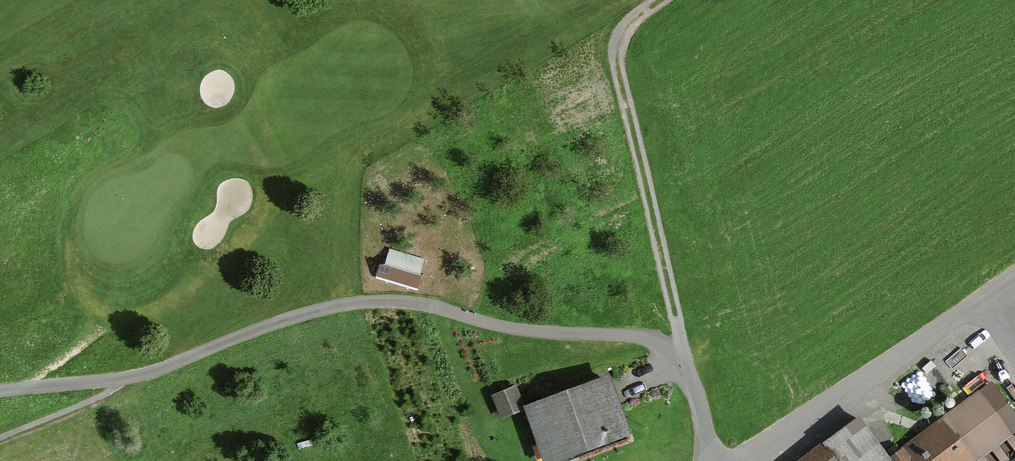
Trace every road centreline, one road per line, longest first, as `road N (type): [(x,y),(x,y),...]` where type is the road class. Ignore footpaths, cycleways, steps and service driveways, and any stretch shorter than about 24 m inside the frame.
road 1 (track): [(714,460),(683,359),(642,335),(517,329),(413,301),(317,312),(122,380)]
road 2 (track): [(683,359),(615,47),(633,16),(658,0)]
road 3 (unclassified): [(1014,276),(742,460)]
road 4 (track): [(0,390),(122,380)]

